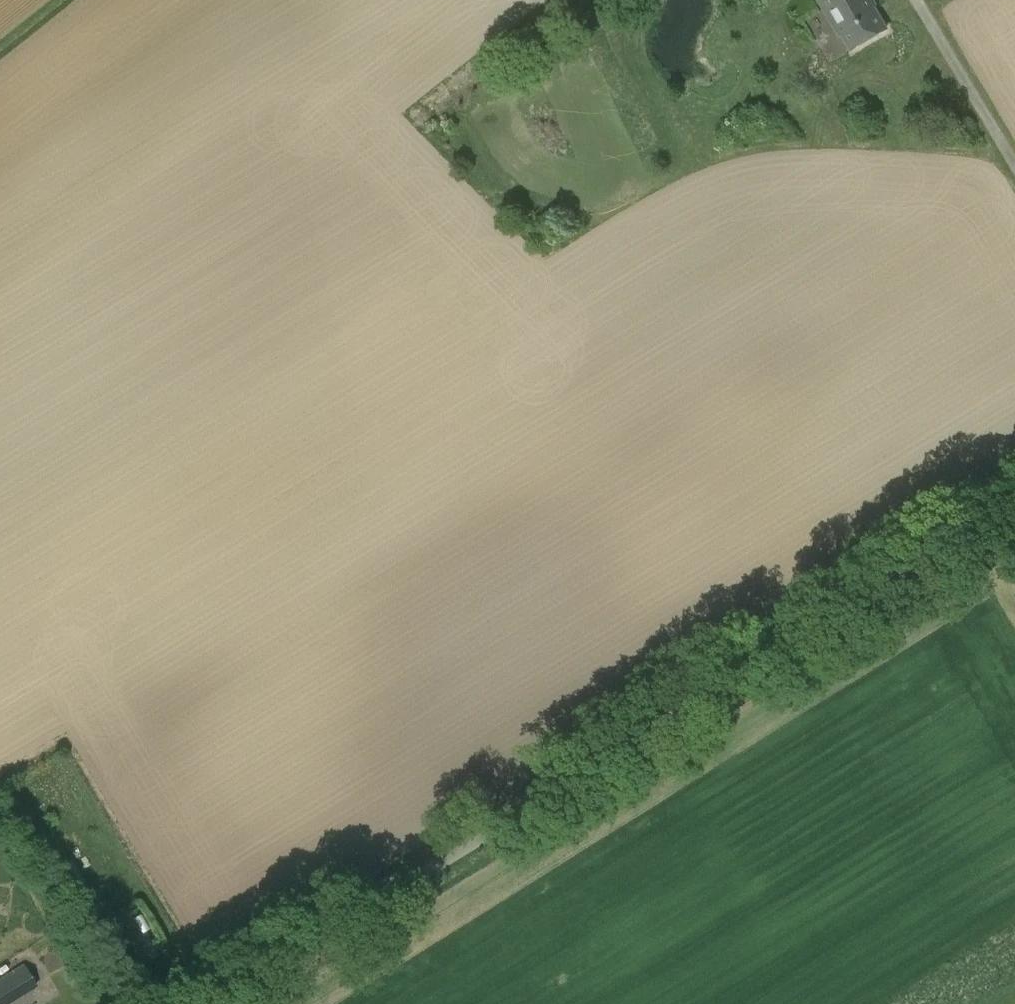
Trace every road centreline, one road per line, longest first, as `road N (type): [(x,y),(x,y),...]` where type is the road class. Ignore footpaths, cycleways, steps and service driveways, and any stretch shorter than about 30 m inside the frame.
road 1 (unclassified): [(209,1003),(1014,506)]
road 2 (unclassified): [(1014,164),(919,0)]

